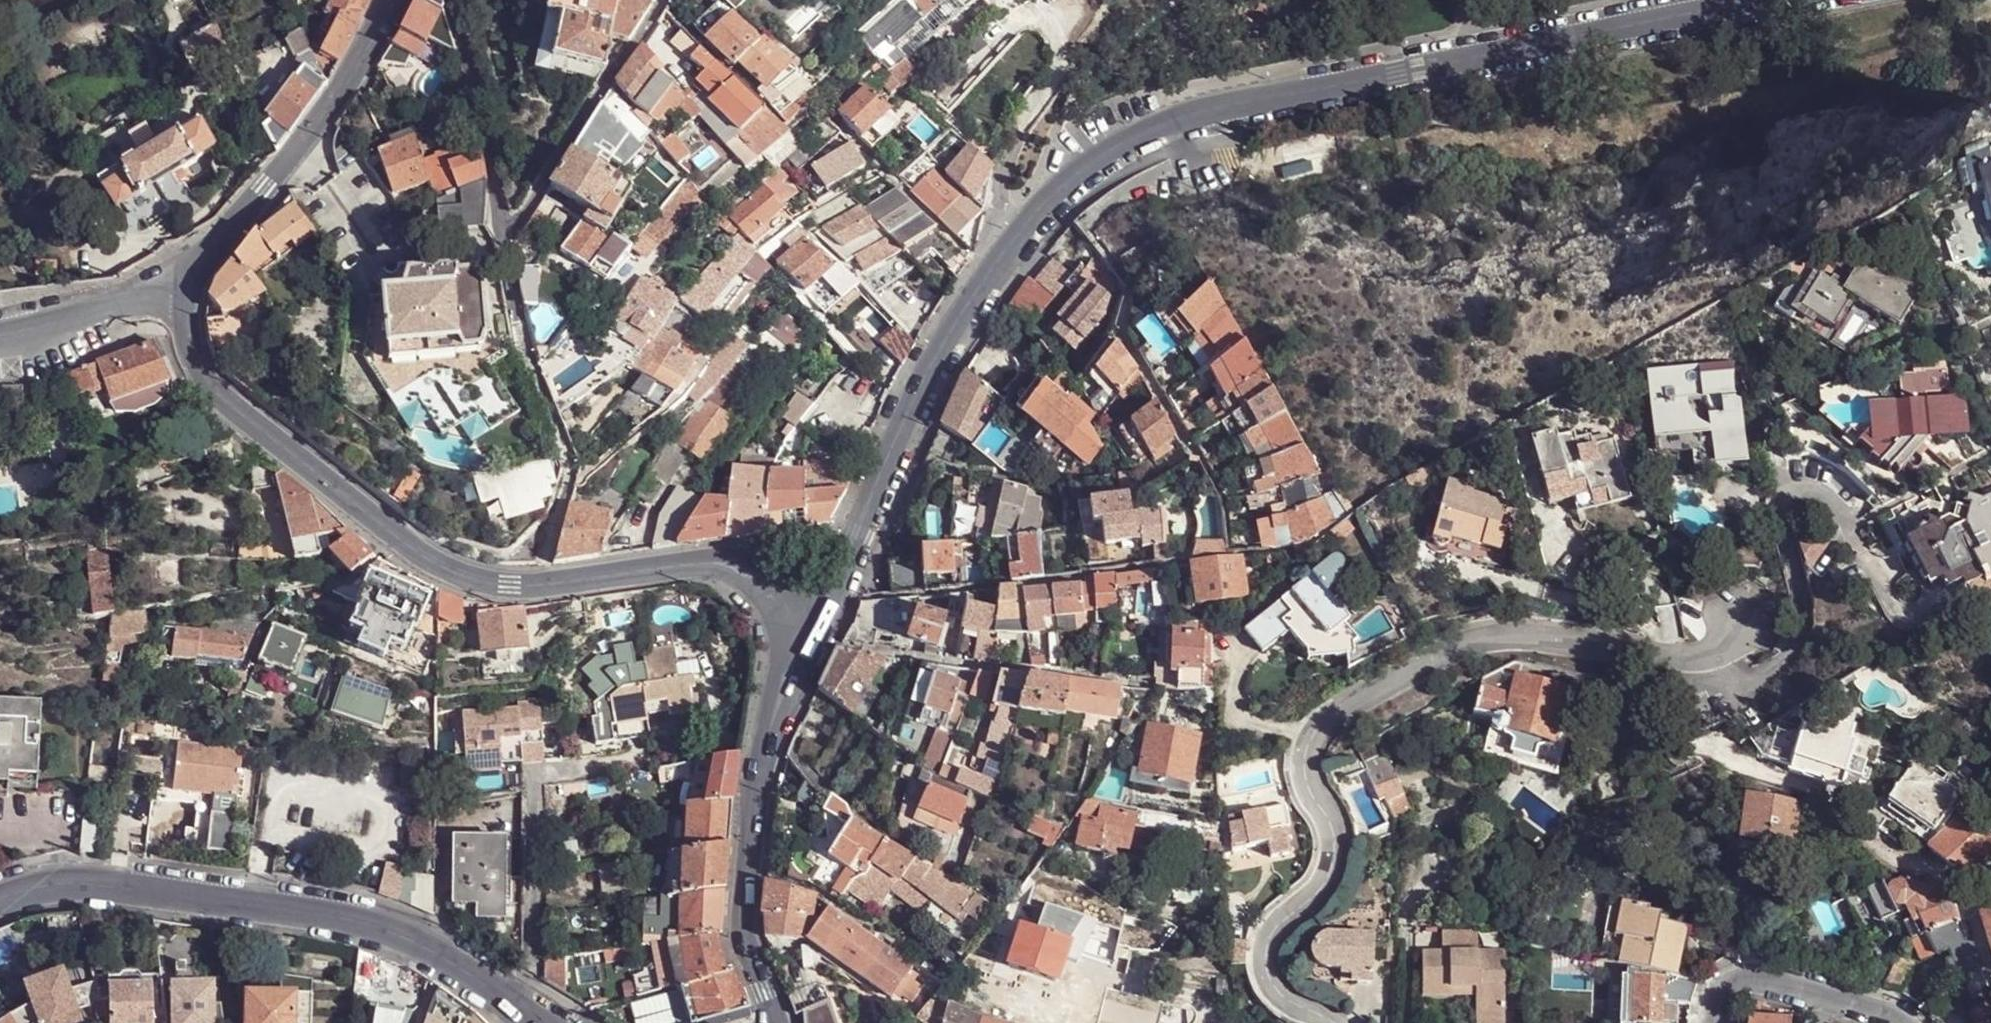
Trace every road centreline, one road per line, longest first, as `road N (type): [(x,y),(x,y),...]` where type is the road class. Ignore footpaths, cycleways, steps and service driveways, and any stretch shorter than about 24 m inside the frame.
road 1 (residential): [(1326,1022),(1271,987),(1261,959),(1273,926),(1323,880),(1327,818),(1303,759),(1328,719),(1454,648),(1520,635),(1688,660),(1727,643),(1740,614)]
road 2 (tertiary): [(192,282),(186,313),(193,358),(216,394),(408,549),(510,585),(739,567)]
road 3 (tertiary): [(1749,0),(1183,119)]
road 4 (tertiary): [(0,897),(72,883),(336,914),(391,930),(463,968),(538,1022)]
road 5 (tertiary): [(1183,119),(1090,163),(1018,238),(928,375),(854,547)]
road 6 (tertiary): [(797,623),(795,662),(760,779),(744,899),(749,949),(776,1022)]
road 7 (tertiary): [(394,0),(304,148),(192,282)]
road 8 (residential): [(502,226),(522,217),(540,193),(664,0)]
road 9 (residential): [(447,0),(502,226)]
road 10 (residential): [(1717,1022),(1719,1002),(1733,984),(1759,980),(1897,1022)]
road 11 (residential): [(0,335),(192,282)]
road 12 (unclassified): [(1183,119),(1191,155),(1084,226)]

